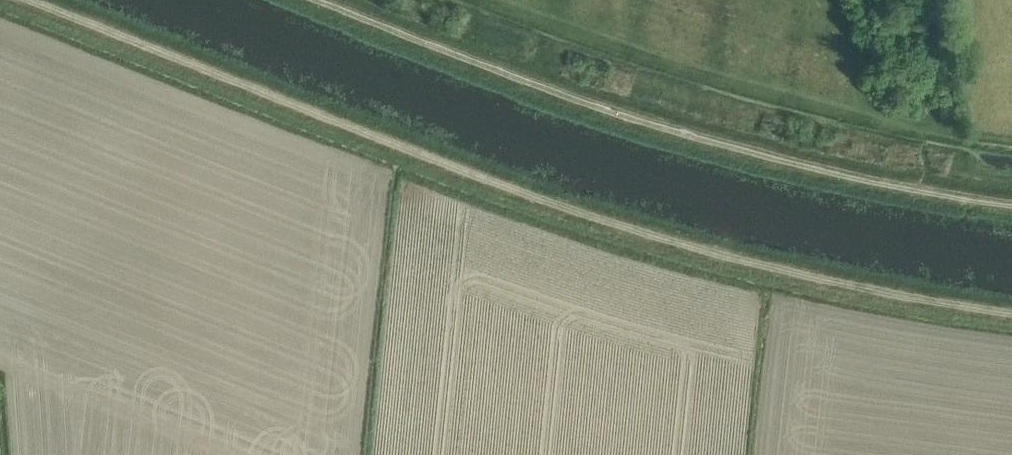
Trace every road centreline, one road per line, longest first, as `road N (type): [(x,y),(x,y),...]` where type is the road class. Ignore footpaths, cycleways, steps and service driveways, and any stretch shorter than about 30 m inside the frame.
road 1 (track): [(32,0),(570,210),(783,274),(1011,314)]
road 2 (track): [(320,0),(648,122),(1011,202)]

